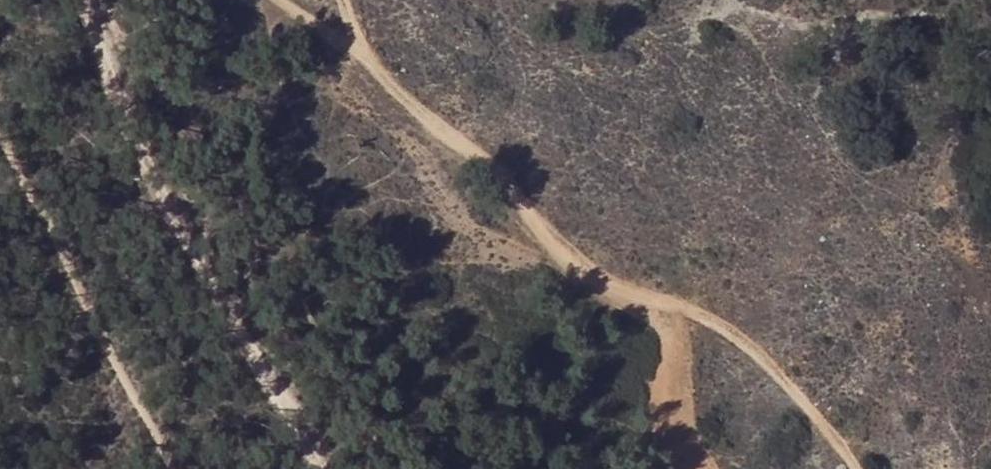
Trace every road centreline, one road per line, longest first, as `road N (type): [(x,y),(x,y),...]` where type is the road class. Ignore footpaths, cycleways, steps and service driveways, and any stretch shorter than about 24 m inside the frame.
road 1 (track): [(341,0),(377,75),(492,172),(548,252),(613,294),(742,338),(852,468)]
road 2 (track): [(337,468),(167,187),(98,0)]
road 3 (track): [(0,118),(182,468)]
road 4 (track): [(377,75),(282,0)]

